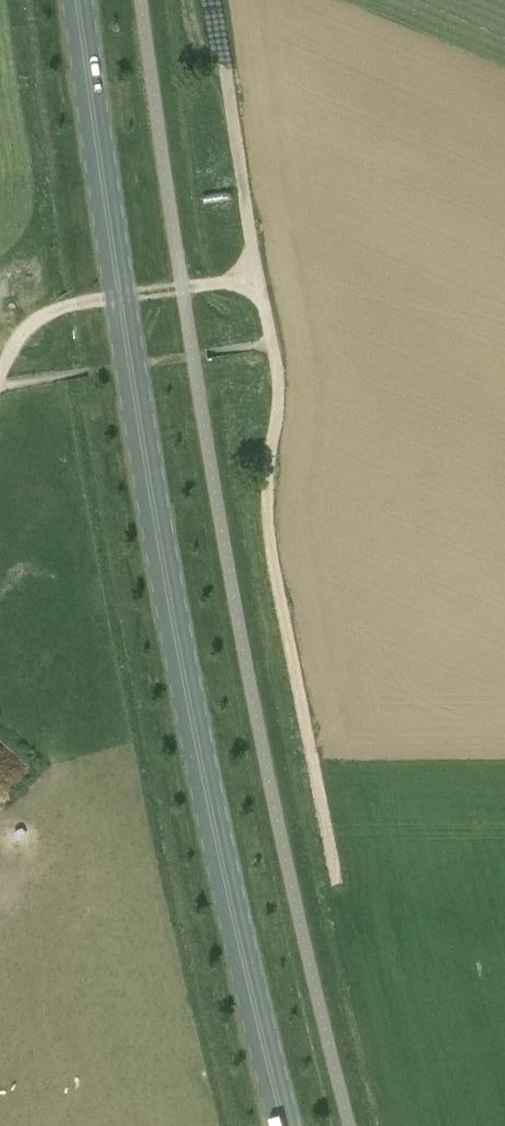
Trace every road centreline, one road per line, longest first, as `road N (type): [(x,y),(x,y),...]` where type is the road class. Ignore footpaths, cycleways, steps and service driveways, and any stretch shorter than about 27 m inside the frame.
road 1 (primary): [(286,1125),(213,825),(120,297),(79,0)]
road 2 (track): [(216,0),(278,383),(266,522),(336,884)]
road 3 (track): [(0,372),(31,322),(65,305),(257,278)]

